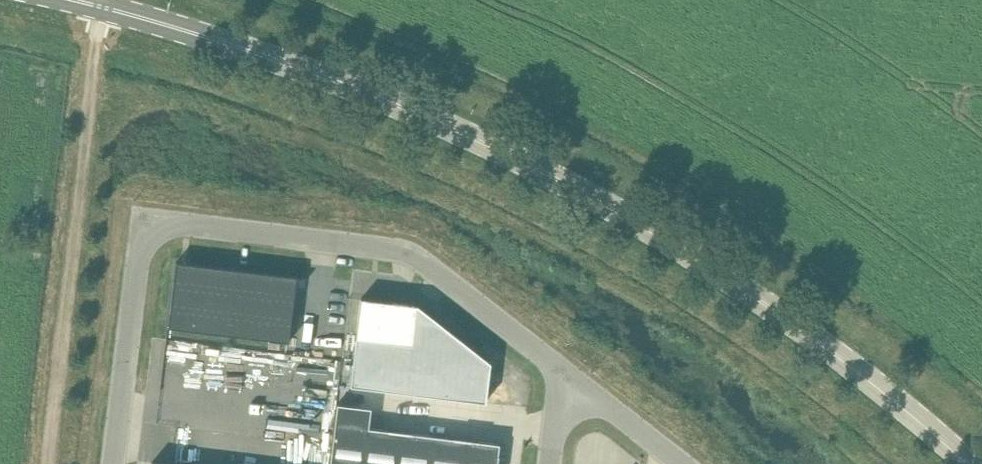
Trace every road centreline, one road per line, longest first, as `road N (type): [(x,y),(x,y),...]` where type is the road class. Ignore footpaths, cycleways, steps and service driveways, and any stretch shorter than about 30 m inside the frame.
road 1 (primary): [(969,463),(877,383),(762,302),(552,176),(338,82),(72,0)]
road 2 (unclassified): [(112,463),(139,240),(165,224),(411,254),(578,383)]
road 3 (track): [(104,0),(45,463)]
road 4 (unclassified): [(578,383),(683,463)]

